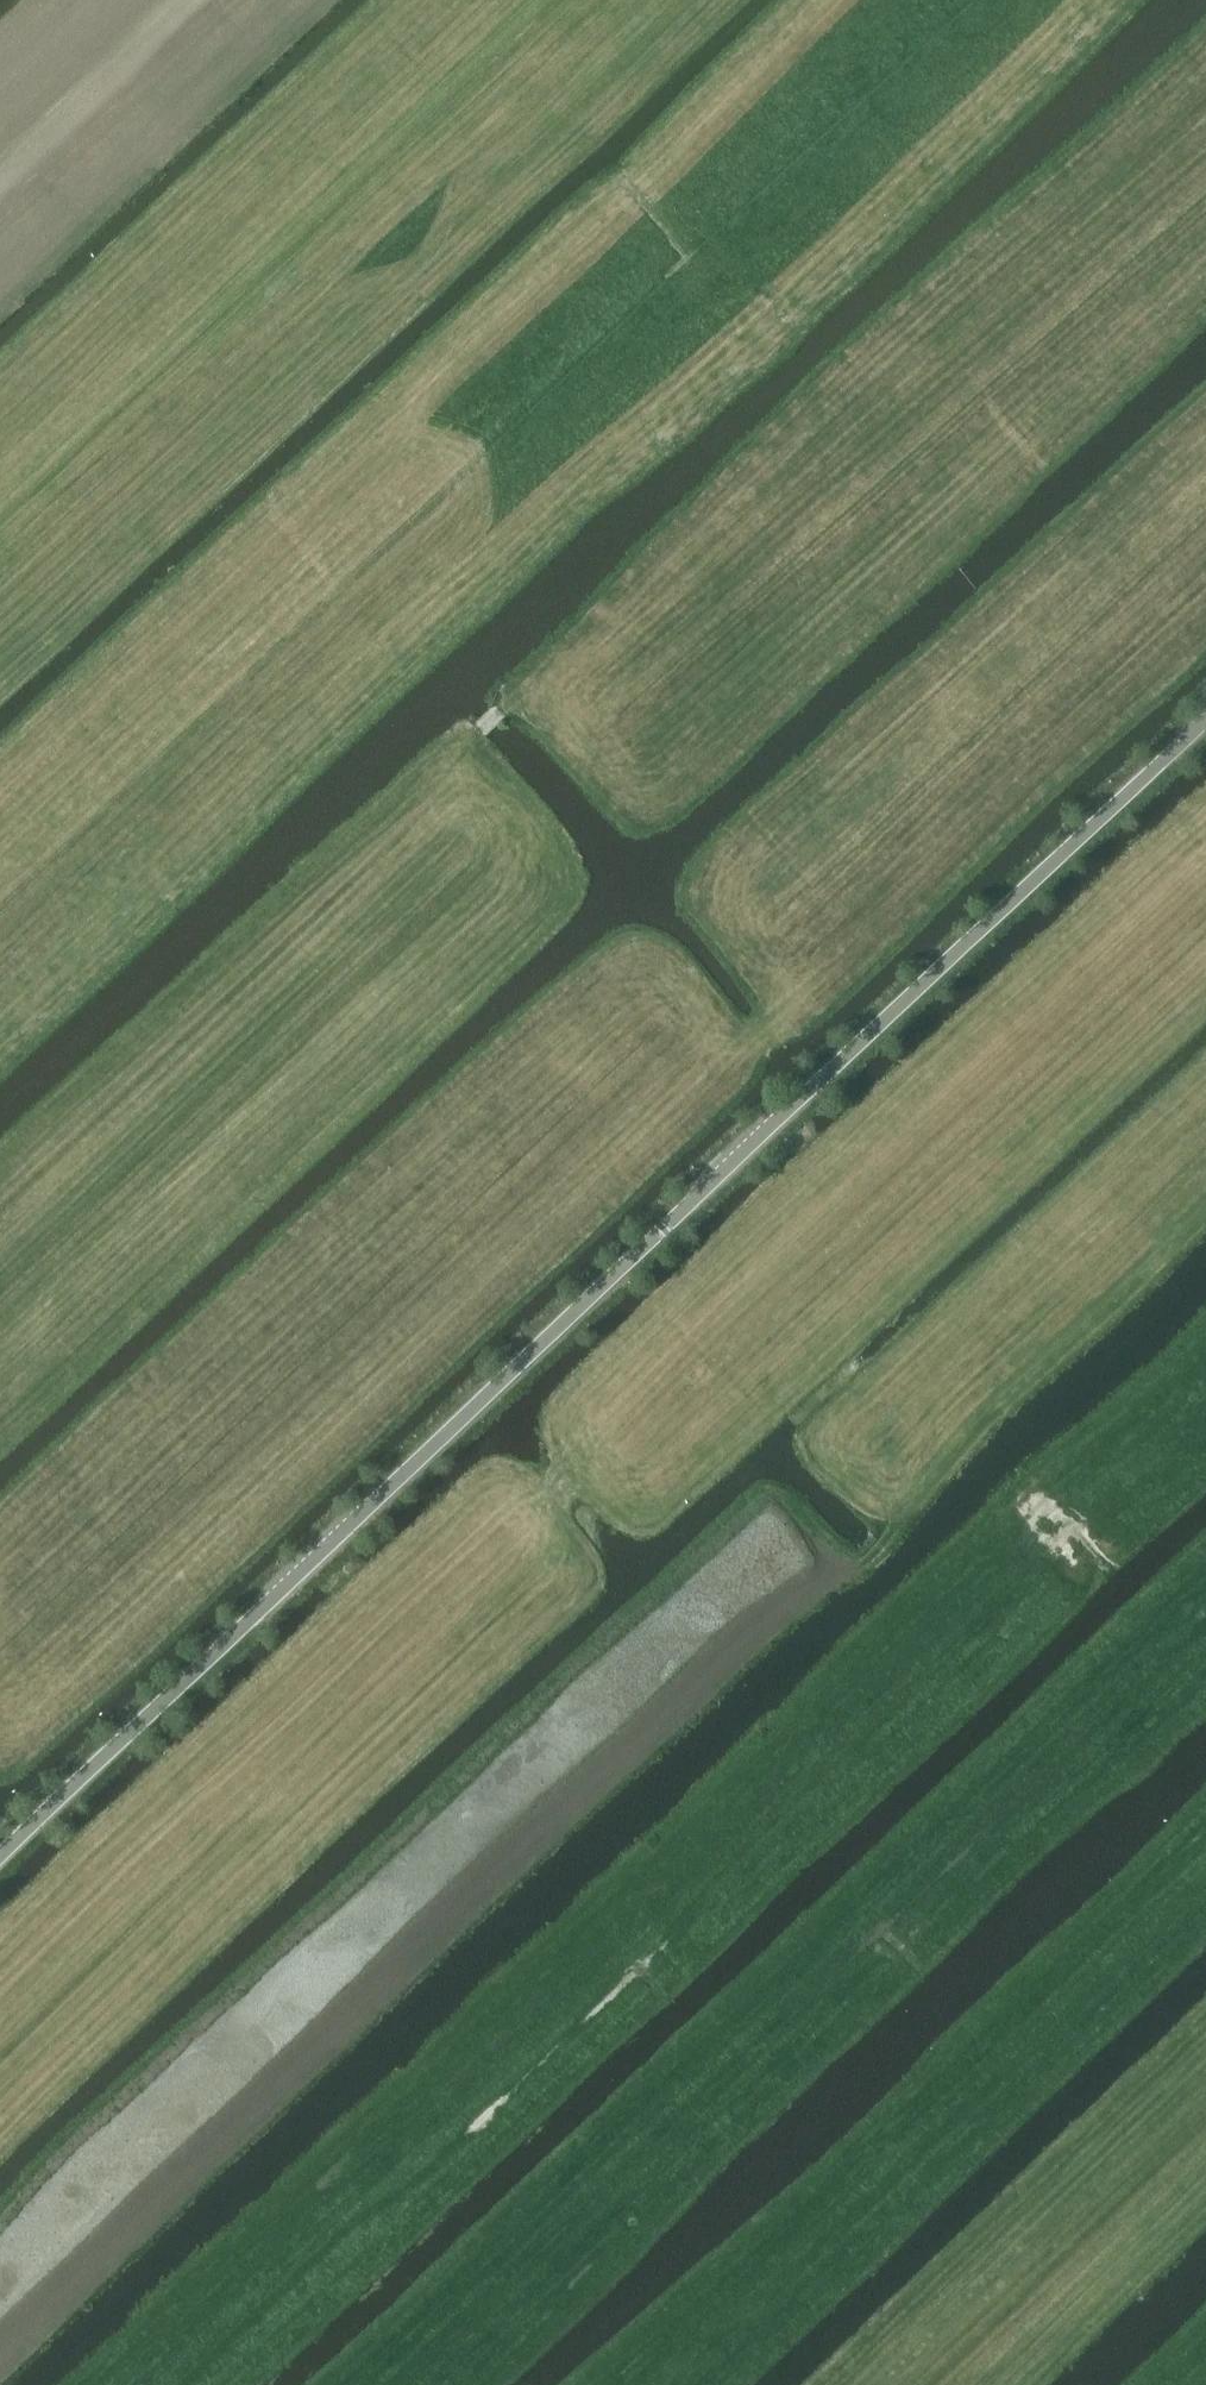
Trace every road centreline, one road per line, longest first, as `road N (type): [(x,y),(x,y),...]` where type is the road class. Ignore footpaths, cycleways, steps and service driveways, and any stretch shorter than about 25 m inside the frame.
road 1 (unclassified): [(0,1857),(1205,721)]

